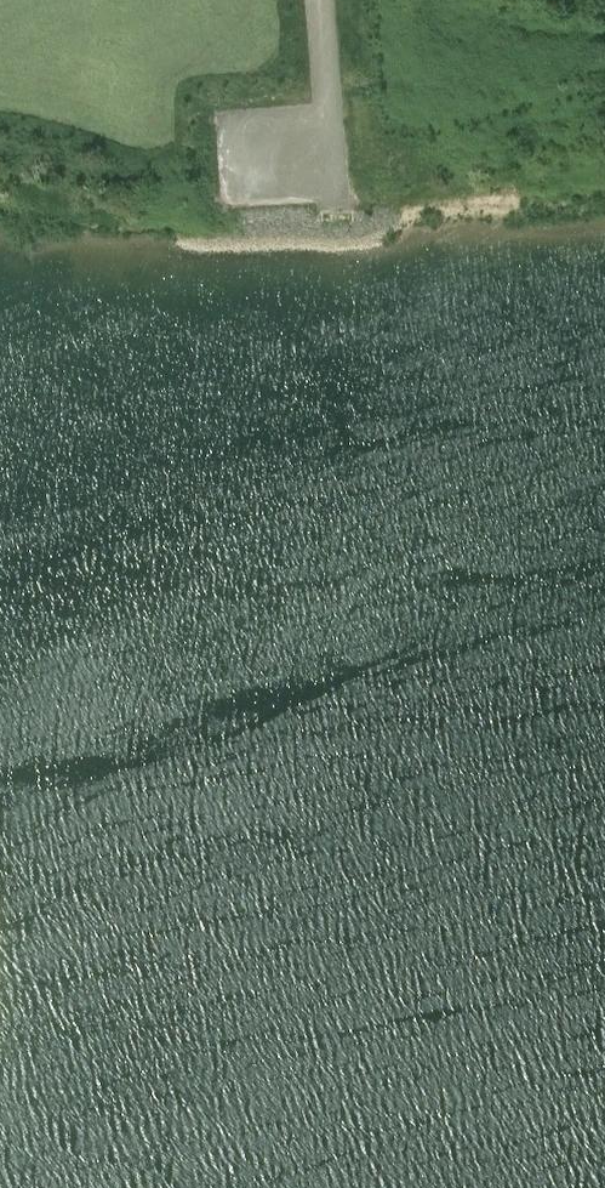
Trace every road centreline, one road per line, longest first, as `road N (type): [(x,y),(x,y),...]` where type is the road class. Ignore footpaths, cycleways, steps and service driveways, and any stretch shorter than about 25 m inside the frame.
road 1 (unclassified): [(318,0),(329,200)]

